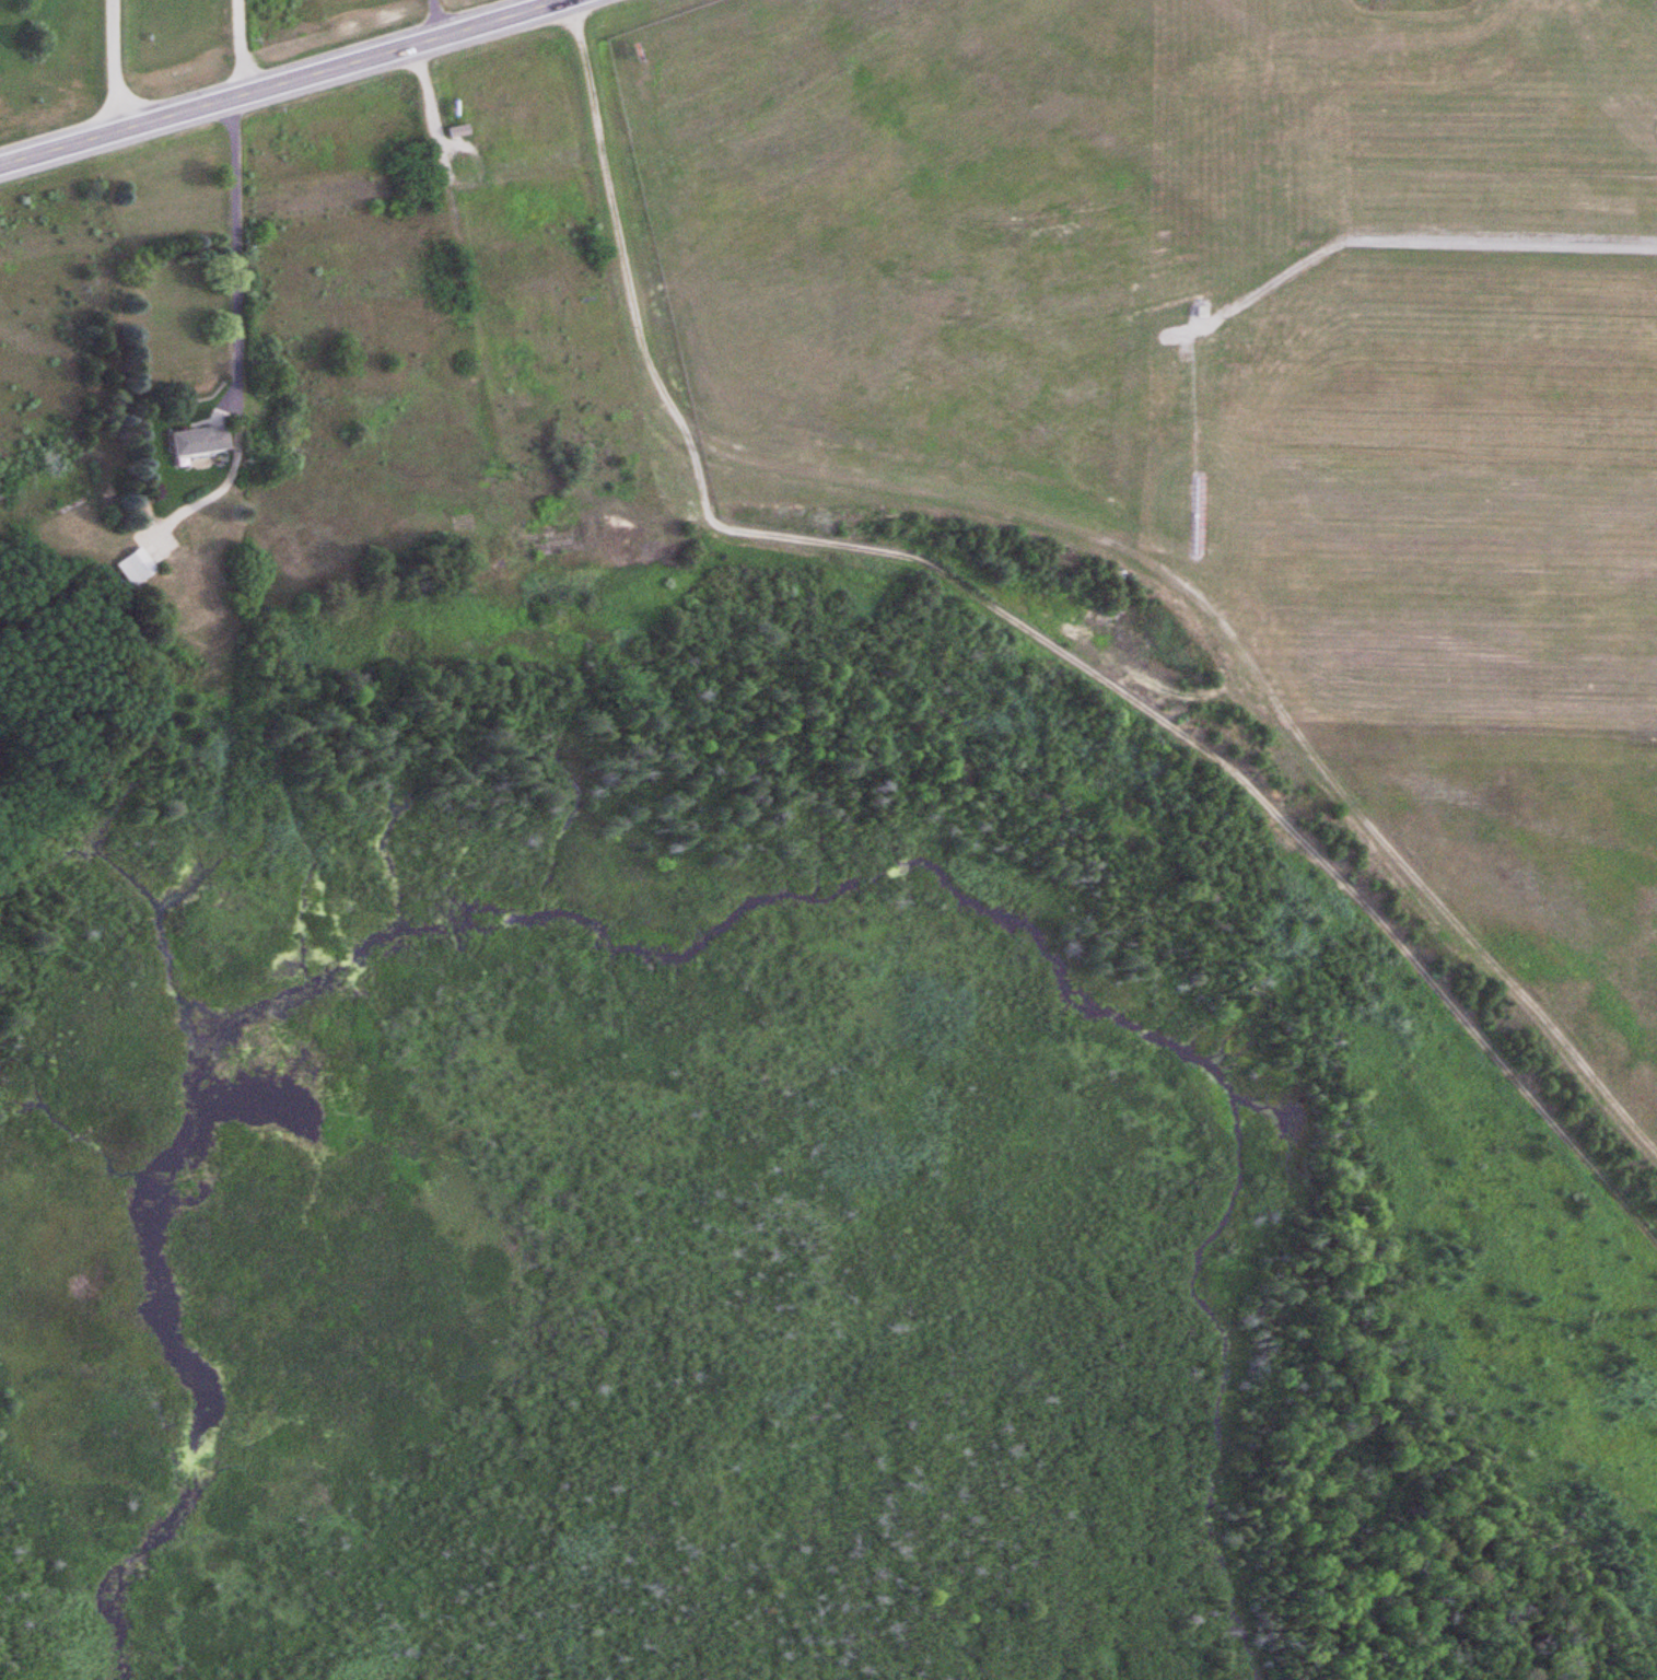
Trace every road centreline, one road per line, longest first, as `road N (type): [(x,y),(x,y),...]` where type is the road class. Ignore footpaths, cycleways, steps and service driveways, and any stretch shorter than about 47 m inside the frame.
road 1 (primary): [(0,165),(570,0)]

